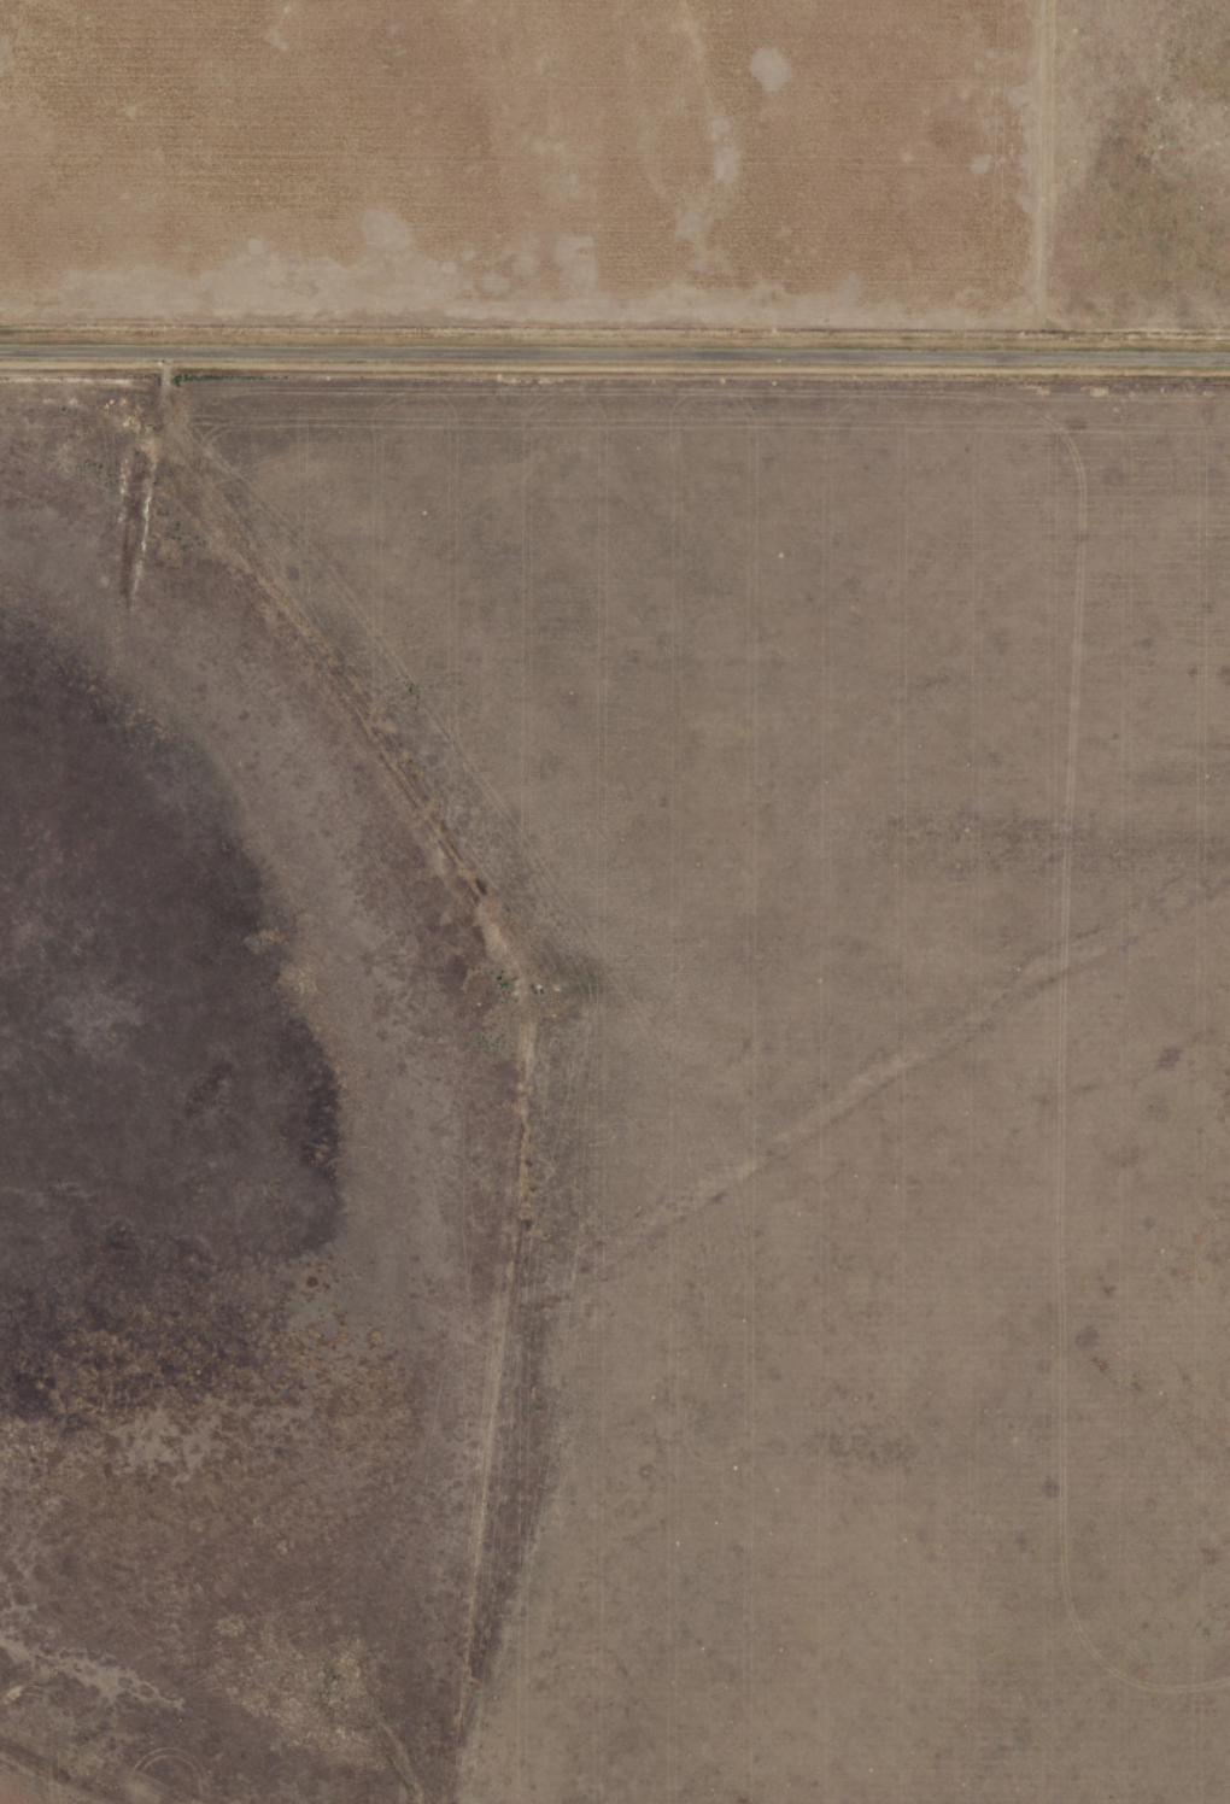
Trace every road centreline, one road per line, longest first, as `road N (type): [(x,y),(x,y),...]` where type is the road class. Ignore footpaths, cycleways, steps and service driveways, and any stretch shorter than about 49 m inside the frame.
road 1 (residential): [(1229,358),(0,349)]

